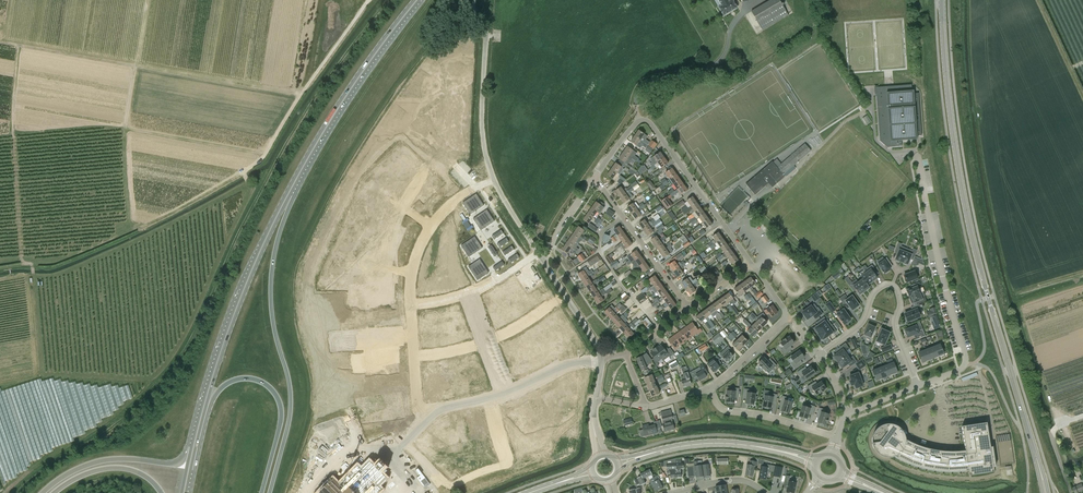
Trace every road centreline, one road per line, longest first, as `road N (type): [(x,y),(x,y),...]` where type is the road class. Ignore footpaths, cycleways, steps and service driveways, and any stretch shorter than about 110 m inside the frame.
road 1 (tertiary): [(1045,492),(965,202),(942,0)]
road 2 (primary): [(269,492),(290,407),(272,268),(293,187)]
road 3 (residential): [(917,387),(966,360),(920,161)]
road 4 (primary): [(202,414),(243,291),(293,187)]
road 5 (primary): [(293,187),(418,0)]
road 6 (residential): [(819,355),(862,323),(875,291),(892,285),(900,304),(895,328),(917,387)]
road 7 (track): [(244,175),(367,3)]
road 8 (tertiary): [(814,461),(731,443),(620,463)]
road 9 (primary): [(202,414),(235,380),(255,377),(273,389),(281,417),(261,492)]
road 10 (residential): [(405,443),(452,487),(505,466),(487,399)]
road 11 (residential): [(751,263),(650,123),(639,120)]
road 12 (unclassified): [(494,180),(484,150),(478,9)]
road 13 (primary): [(193,446),(172,464),(91,463),(42,492)]
road 14 (residential): [(415,357),(487,341),(566,296)]
road 15 (residential): [(689,307),(594,177)]
road 16 (unclassified): [(639,120),(636,98),(644,84),(717,63),(729,33)]
road 17 (residential): [(709,387),(724,410),(837,437)]
road 18 (residential): [(411,306),(482,289),(539,255)]
road 19 (residential): [(487,399),(602,359)]
road 20 (primary): [(54,492),(116,468),(141,474),(161,492)]

